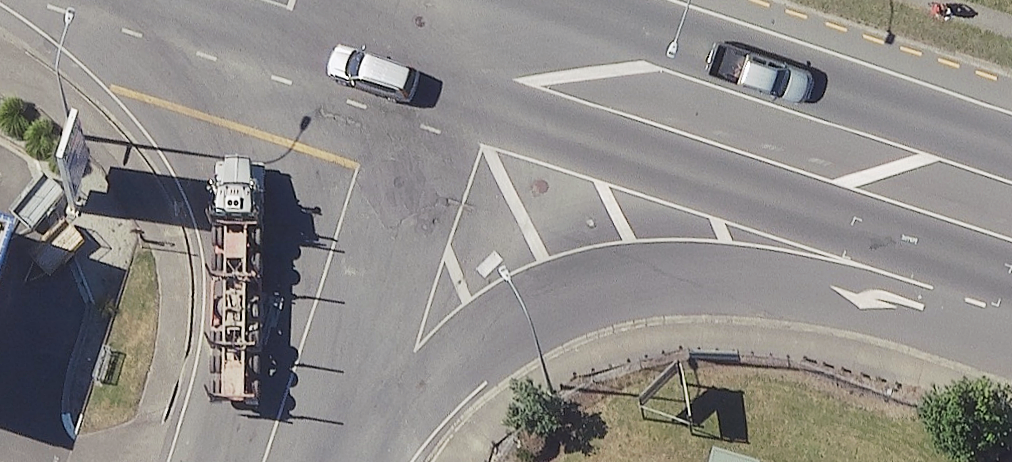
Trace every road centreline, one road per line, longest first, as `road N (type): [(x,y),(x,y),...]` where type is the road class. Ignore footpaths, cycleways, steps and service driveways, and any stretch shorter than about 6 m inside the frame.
road 1 (primary): [(1011,347),(855,307),(674,290),(506,326),(334,461)]
road 2 (primary): [(404,50),(636,89),(1011,216)]
road 3 (secondary): [(404,50),(263,461)]
road 4 (primary): [(261,0),(404,50)]

